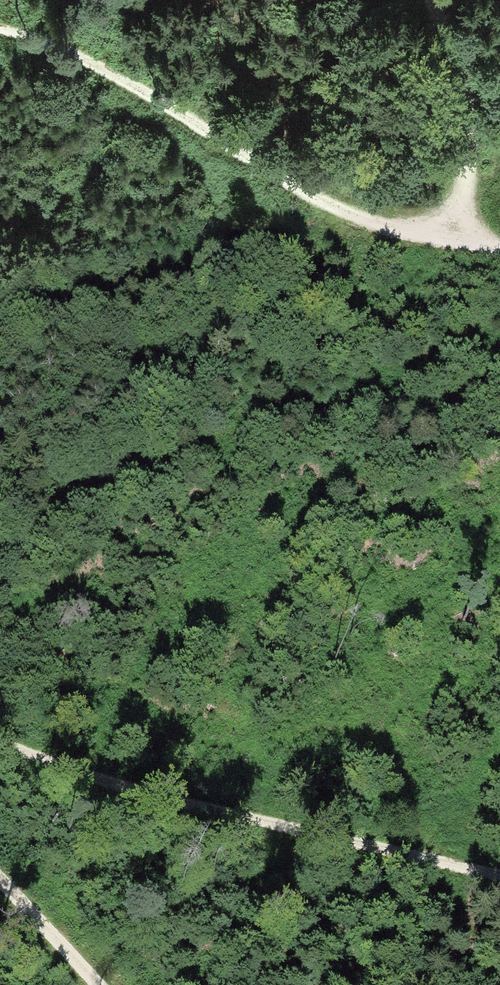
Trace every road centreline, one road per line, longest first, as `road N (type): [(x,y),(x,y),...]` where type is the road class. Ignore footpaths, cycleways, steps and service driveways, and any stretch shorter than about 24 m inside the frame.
road 1 (track): [(499,252),(385,232),(83,64),(0,29)]
road 2 (track): [(0,742),(106,783),(499,878)]
road 3 (track): [(468,246),(475,149),(457,67),(431,0)]
road 4 (track): [(0,881),(97,984)]

